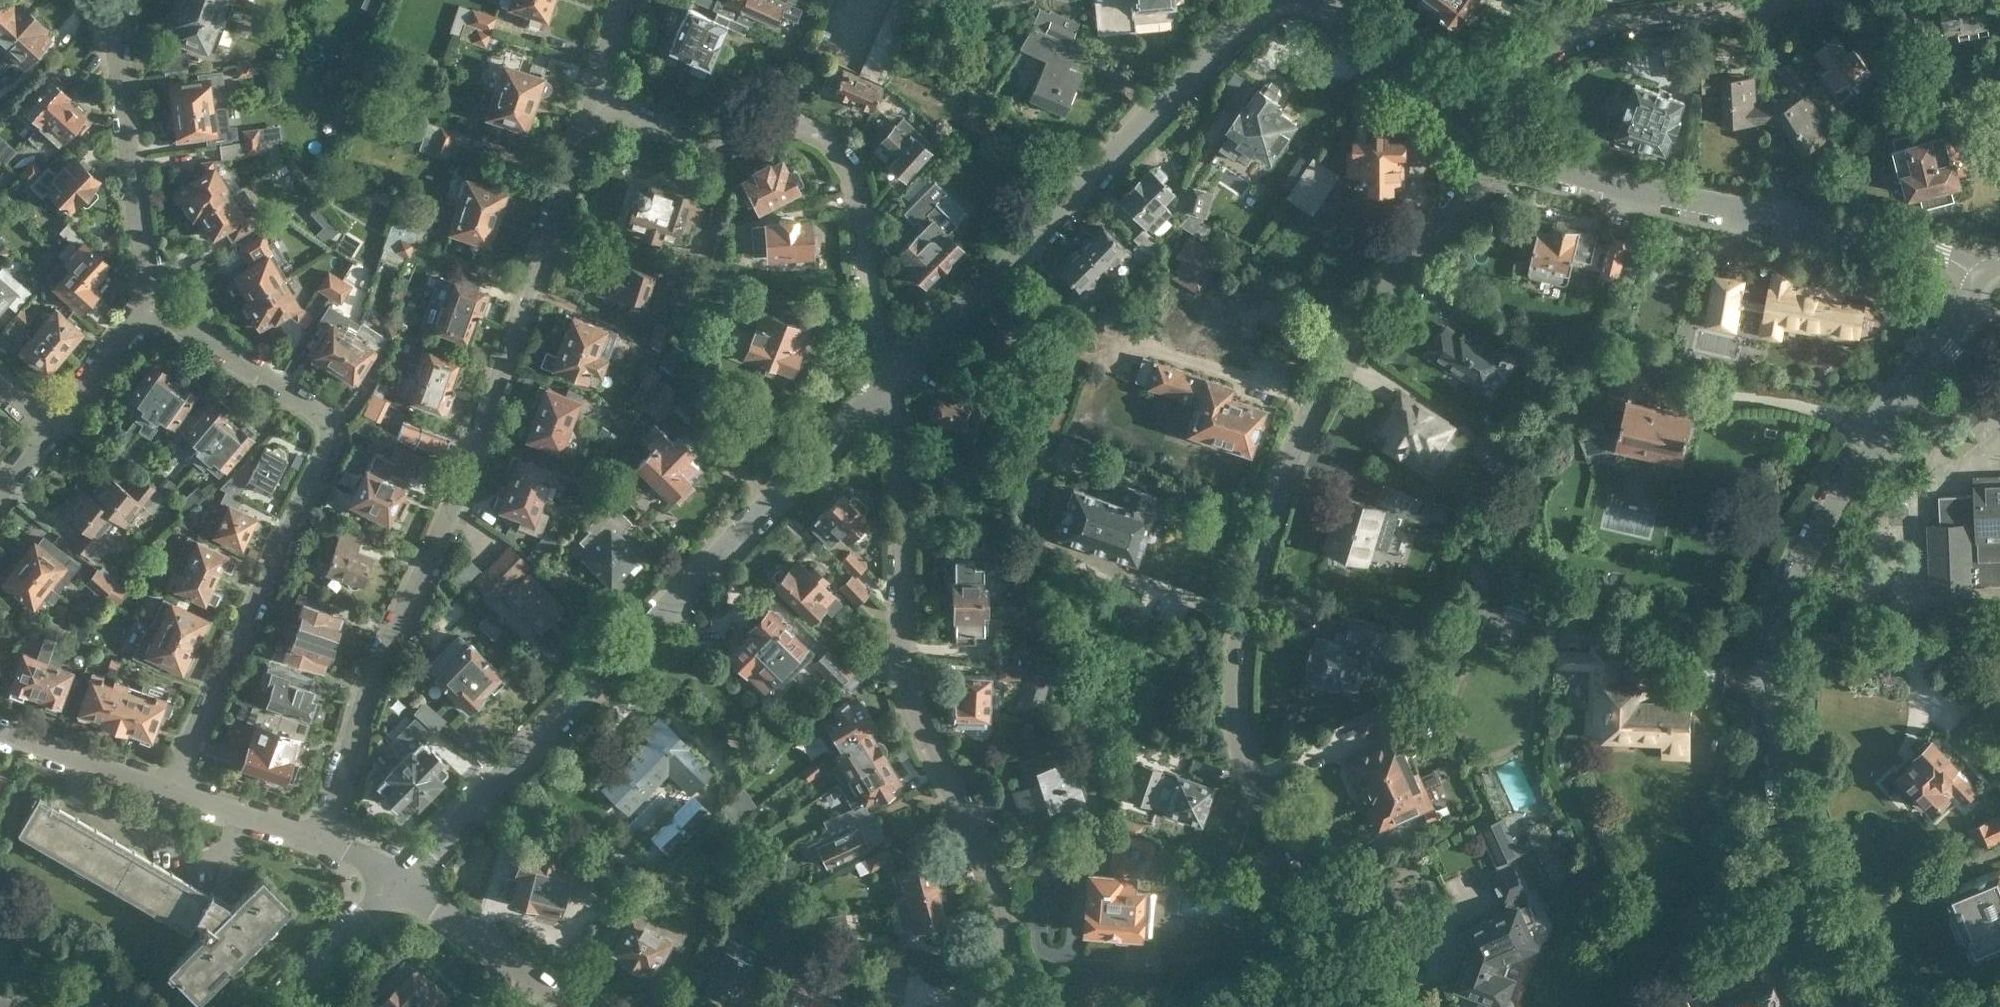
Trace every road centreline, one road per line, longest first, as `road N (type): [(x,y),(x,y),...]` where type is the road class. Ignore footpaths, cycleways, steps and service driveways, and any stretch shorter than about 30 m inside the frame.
road 1 (residential): [(1342,1006),(1347,938),(1334,896),(1244,761),(1234,721),(1233,618),(1267,485),(1341,343),(1510,144)]
road 2 (residential): [(330,838),(365,700),(472,455),(594,94)]
road 3 (tertiary): [(1869,1006),(1784,782),(1777,706),(1785,622),(1804,560),(1850,476),(1981,320)]
road 4 (residential): [(389,874),(644,612),(892,379)]
road 5 (residential): [(1005,1006),(1001,915),(984,852),(907,690),(892,379)]
road 6 (residential): [(173,784),(329,427),(318,410),(148,302)]
road 7 (residential): [(892,379),(1267,0)]
road 8 (residential): [(892,379),(863,267),(853,172),(834,143),(782,123),(685,137),(594,94)]
road 9 (residential): [(1982,279),(1939,253),(1598,179),(1510,144)]
road 10 (residential): [(1481,123),(1545,52),(1576,38),(1801,0)]
road 11 (residential): [(148,302),(111,21)]
road 12 (residential): [(574,1006),(389,874)]
road 13 (residential): [(1481,123),(1317,0)]
road 14 (residential): [(257,1006),(389,874)]
road 15 (residential): [(173,784),(0,728)]
road 16 (residential): [(330,838),(173,784)]
road 17 (residential): [(48,424),(148,302)]

